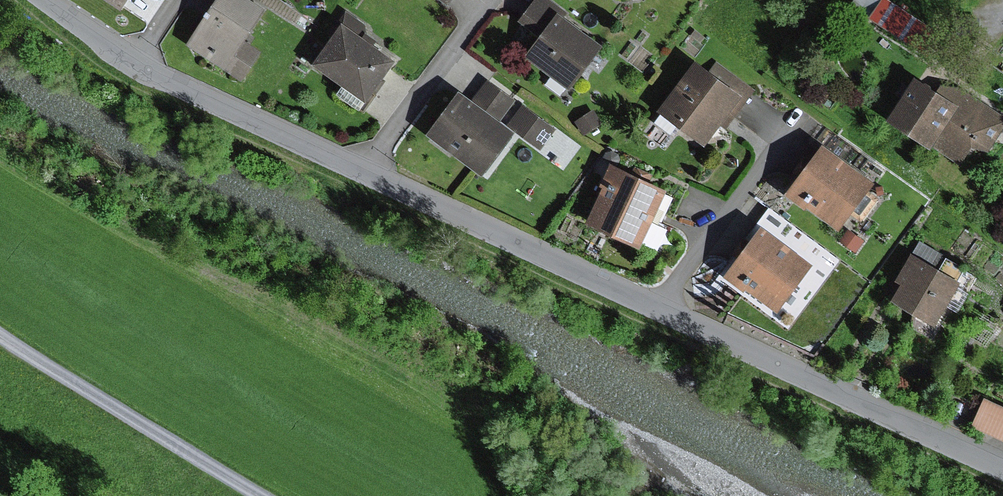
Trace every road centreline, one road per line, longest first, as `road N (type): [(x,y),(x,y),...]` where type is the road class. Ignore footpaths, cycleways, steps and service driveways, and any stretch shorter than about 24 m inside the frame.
road 1 (residential): [(364,172),(1002,466)]
road 2 (residential): [(0,334),(260,495)]
road 3 (residential): [(134,64),(364,172)]
road 4 (unclassified): [(364,172),(493,0)]

